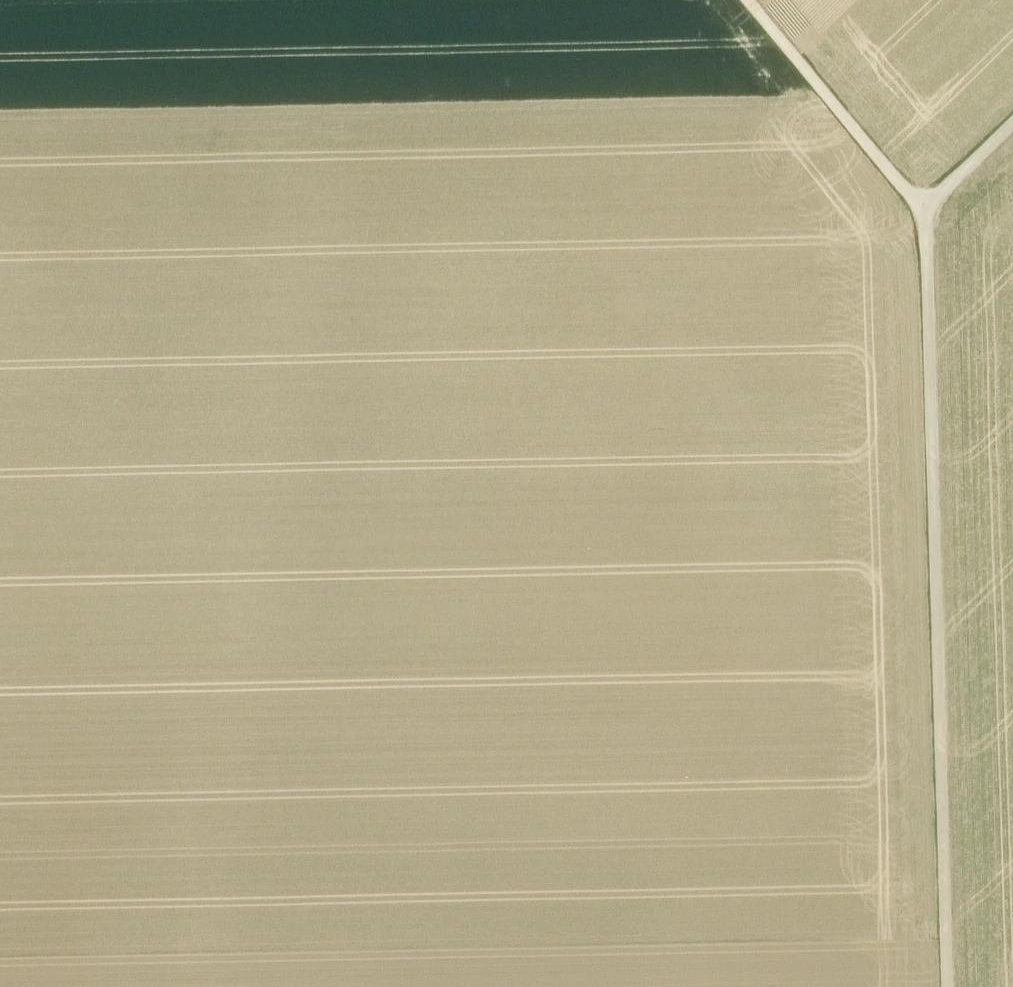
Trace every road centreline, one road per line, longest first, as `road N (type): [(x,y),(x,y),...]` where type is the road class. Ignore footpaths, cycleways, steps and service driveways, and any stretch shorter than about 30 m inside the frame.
road 1 (track): [(755,0),(926,206),(947,986)]
road 2 (track): [(926,206),(1012,122)]

